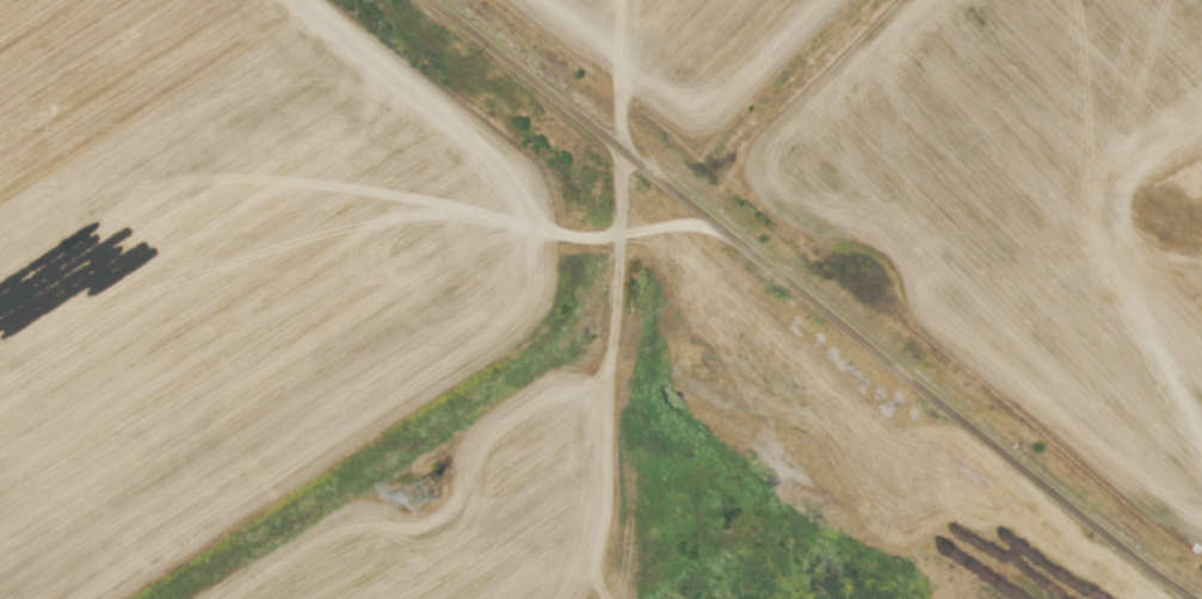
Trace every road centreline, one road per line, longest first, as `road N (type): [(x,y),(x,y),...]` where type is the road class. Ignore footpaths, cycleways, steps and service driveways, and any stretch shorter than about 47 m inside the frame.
road 1 (track): [(436,0),(1193,598)]

